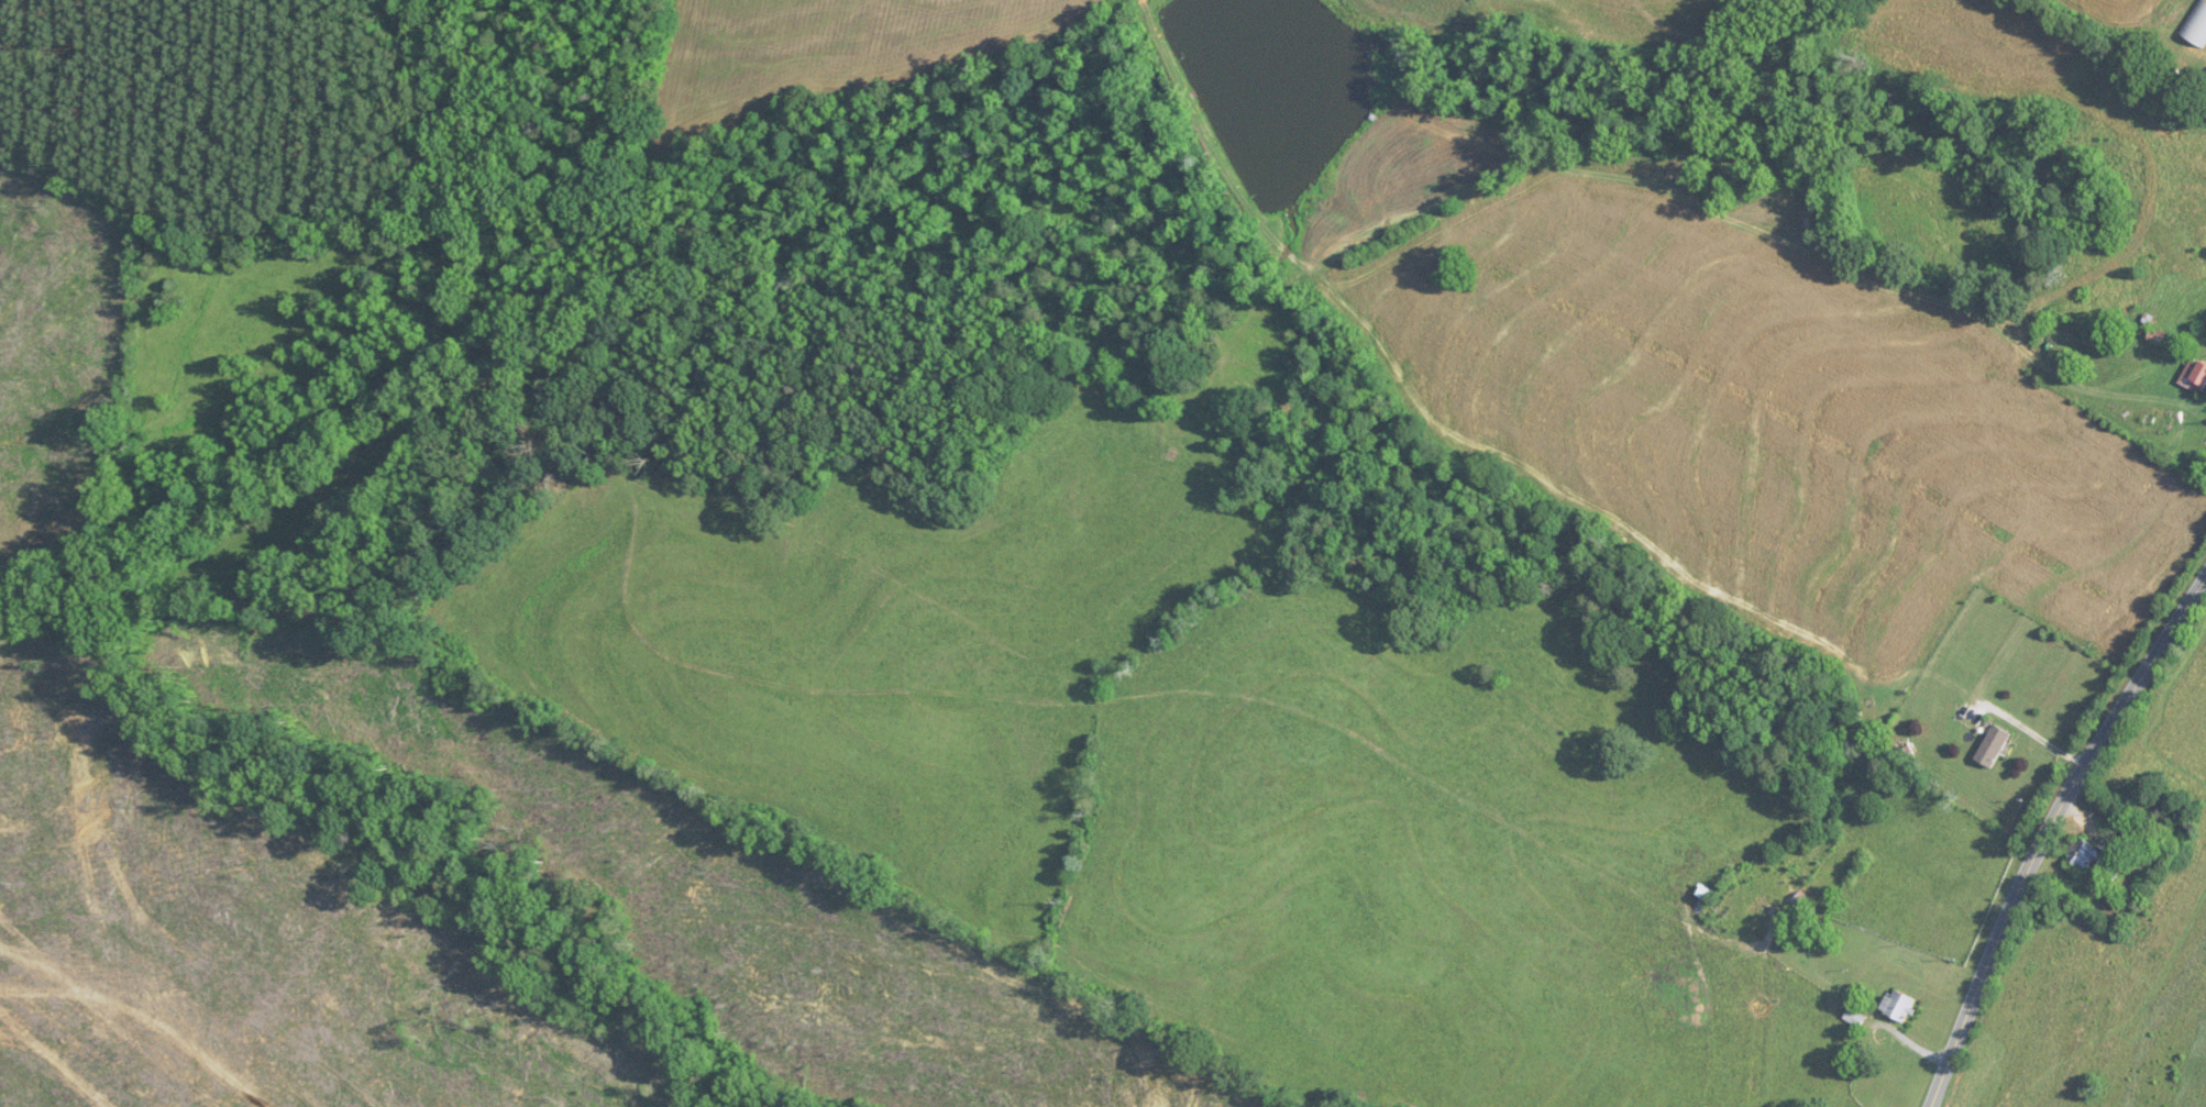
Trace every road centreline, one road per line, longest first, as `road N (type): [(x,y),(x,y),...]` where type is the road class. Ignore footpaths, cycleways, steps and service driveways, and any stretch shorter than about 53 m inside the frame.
road 1 (secondary): [(1934,1106),(2043,839),(2205,577)]

